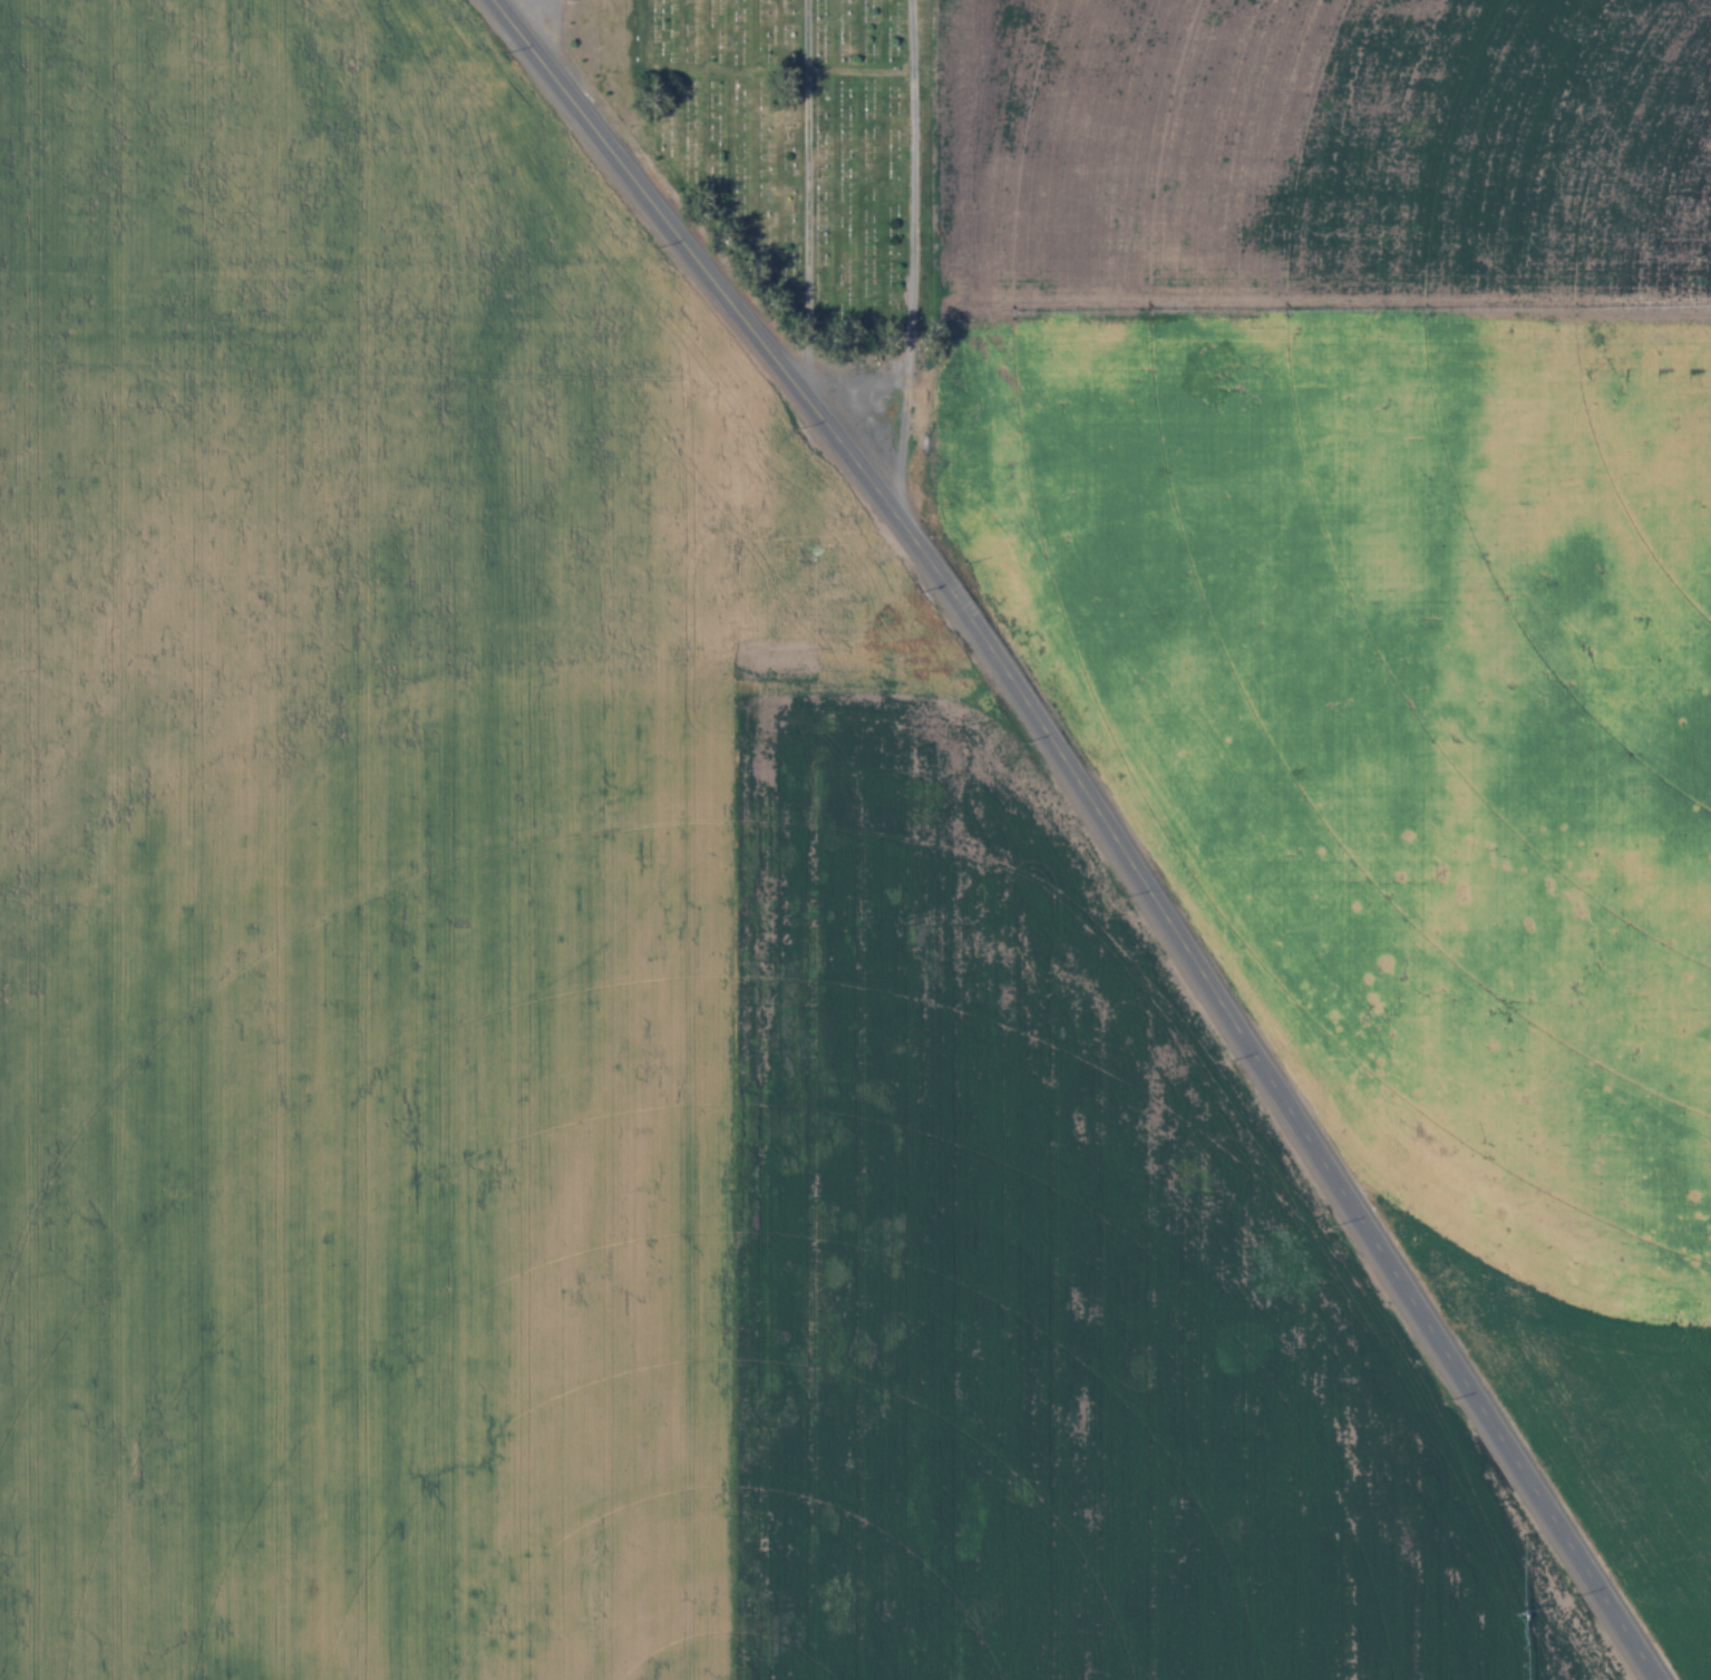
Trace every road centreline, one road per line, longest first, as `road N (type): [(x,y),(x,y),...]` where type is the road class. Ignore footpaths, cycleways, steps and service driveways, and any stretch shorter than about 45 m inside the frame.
road 1 (secondary): [(1663,1679),(956,595),(496,0)]
road 2 (residential): [(956,595),(954,0)]

